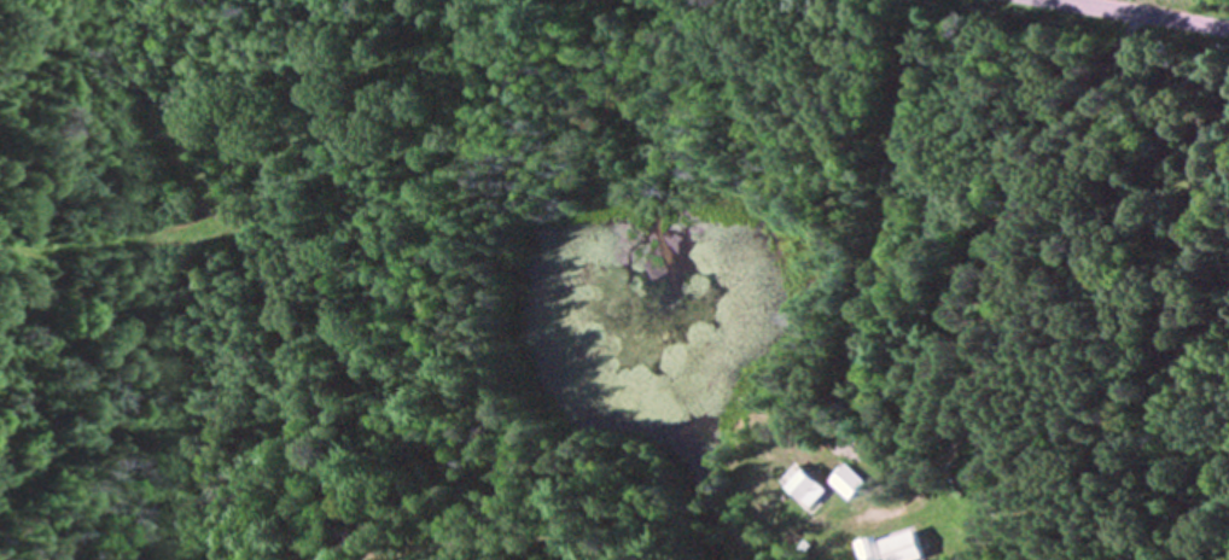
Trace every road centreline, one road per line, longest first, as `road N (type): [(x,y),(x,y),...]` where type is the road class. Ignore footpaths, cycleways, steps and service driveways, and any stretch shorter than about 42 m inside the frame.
road 1 (residential): [(1228,32),(1044,0)]

